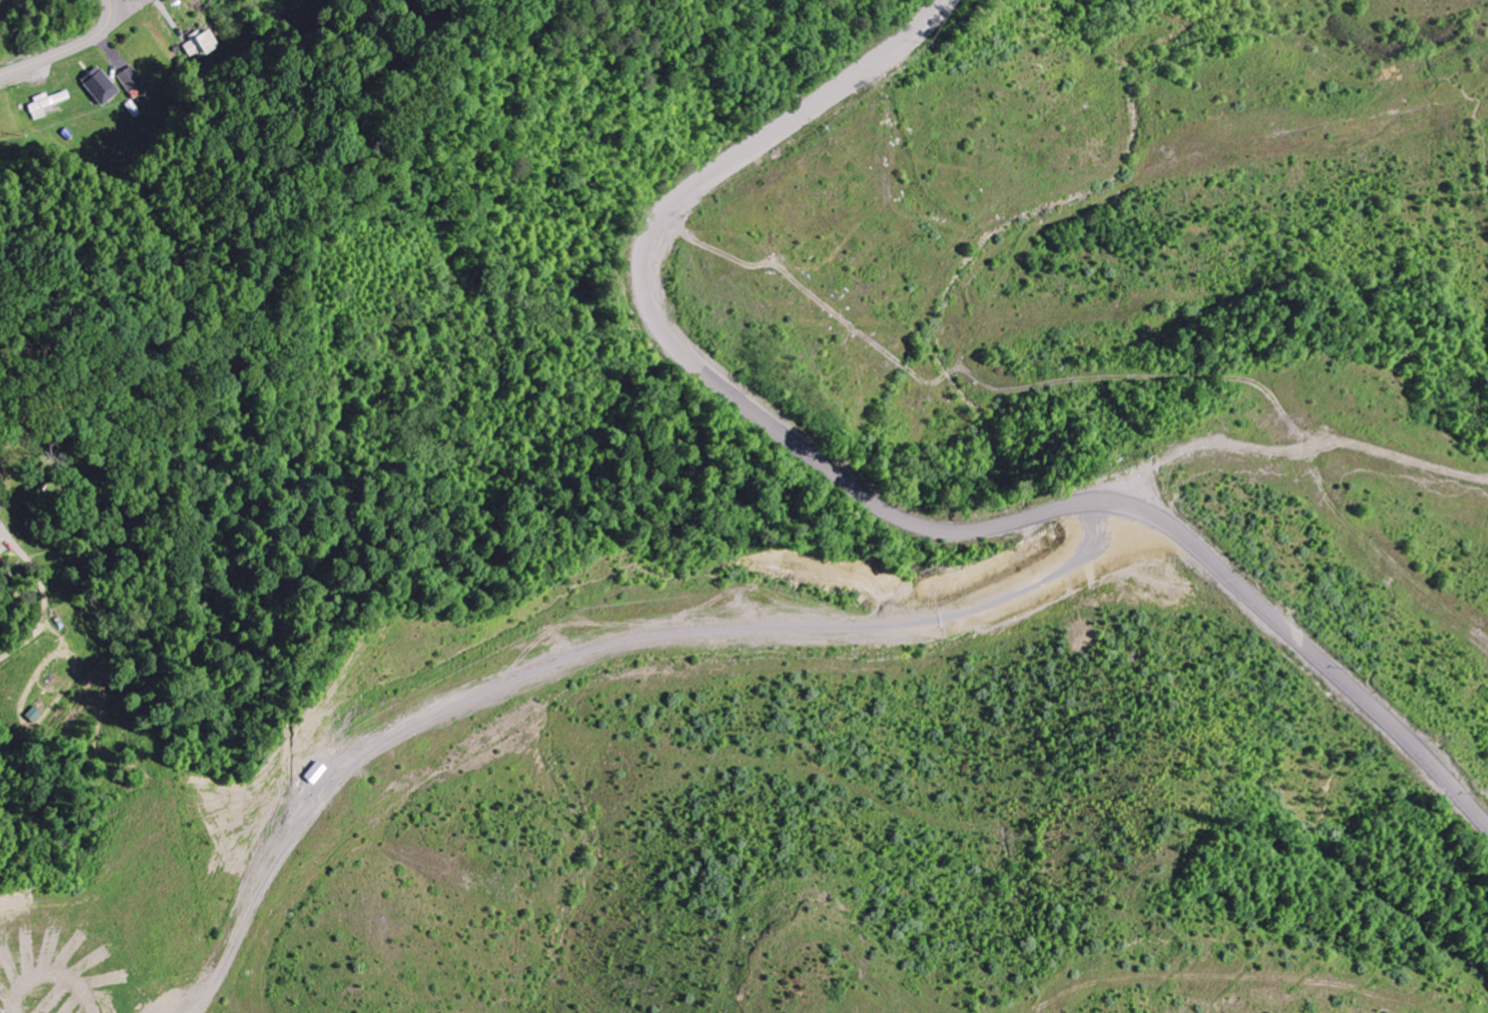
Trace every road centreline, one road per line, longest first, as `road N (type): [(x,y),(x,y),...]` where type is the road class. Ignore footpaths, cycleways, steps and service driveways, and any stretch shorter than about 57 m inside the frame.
road 1 (tertiary): [(1487,825),(1392,717),(1296,555),(1250,508),(1211,488),(1160,480),(982,530),(920,525),(863,494),(668,337),(644,270),(668,209),(886,53),(941,0)]
road 2 (tertiary): [(109,0),(108,23),(97,35),(0,76)]

